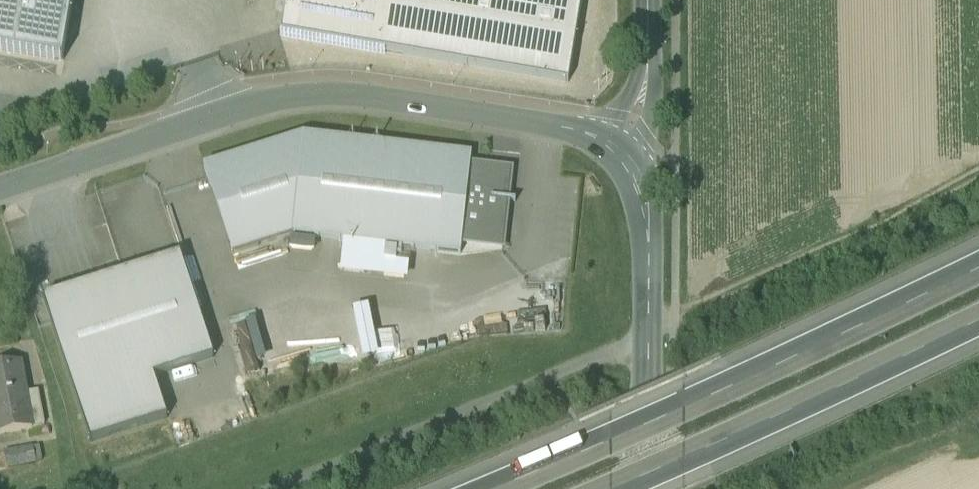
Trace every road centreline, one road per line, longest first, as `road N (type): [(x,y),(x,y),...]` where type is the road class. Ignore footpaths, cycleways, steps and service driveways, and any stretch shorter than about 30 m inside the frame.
road 1 (track): [(269,488),(598,359),(648,348),(978,183)]
road 2 (unclassified): [(0,192),(221,119),(334,94),(564,129),(603,143)]
road 3 (motorway): [(978,278),(518,488)]
road 4 (motorway): [(633,488),(978,330)]
road 5 (unclassified): [(624,166),(649,234),(647,488)]

